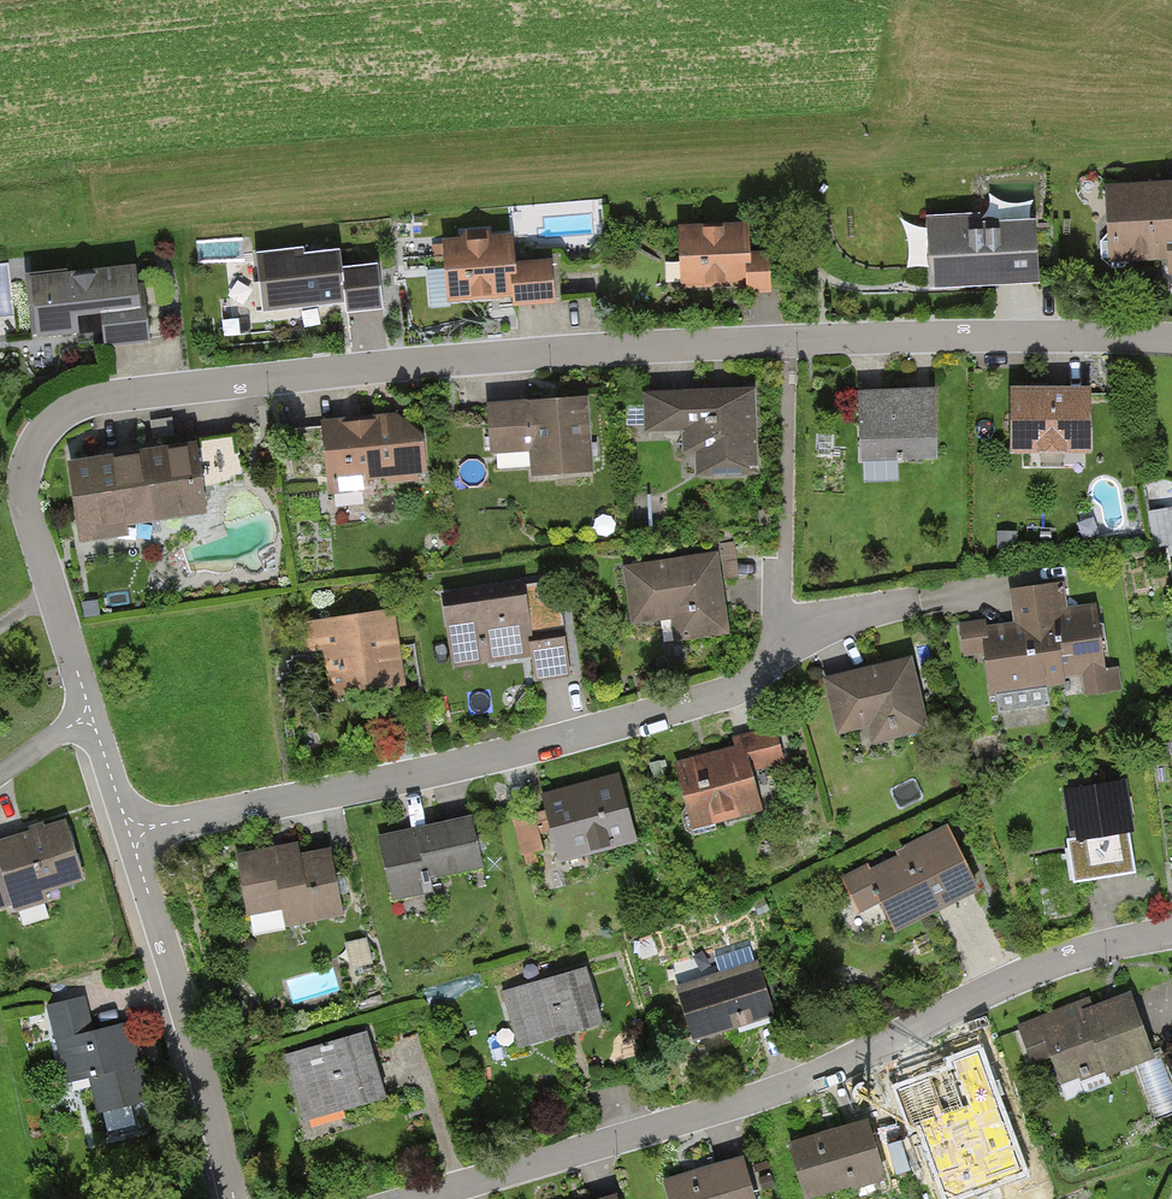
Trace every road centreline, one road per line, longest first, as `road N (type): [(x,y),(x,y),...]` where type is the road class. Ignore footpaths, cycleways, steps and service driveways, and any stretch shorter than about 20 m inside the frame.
road 1 (residential): [(89,718),(26,512),(27,462),(44,429),(85,404),(462,360),(787,341),(1171,340)]
road 2 (residential): [(125,838),(452,777),(739,698),(785,634),(812,621),(1006,589)]
road 3 (residential): [(1171,933),(1053,964),(838,1074),(419,1198)]
road 4 (residential): [(231,1198),(125,838)]
road 5 (residential): [(125,838),(89,718)]

